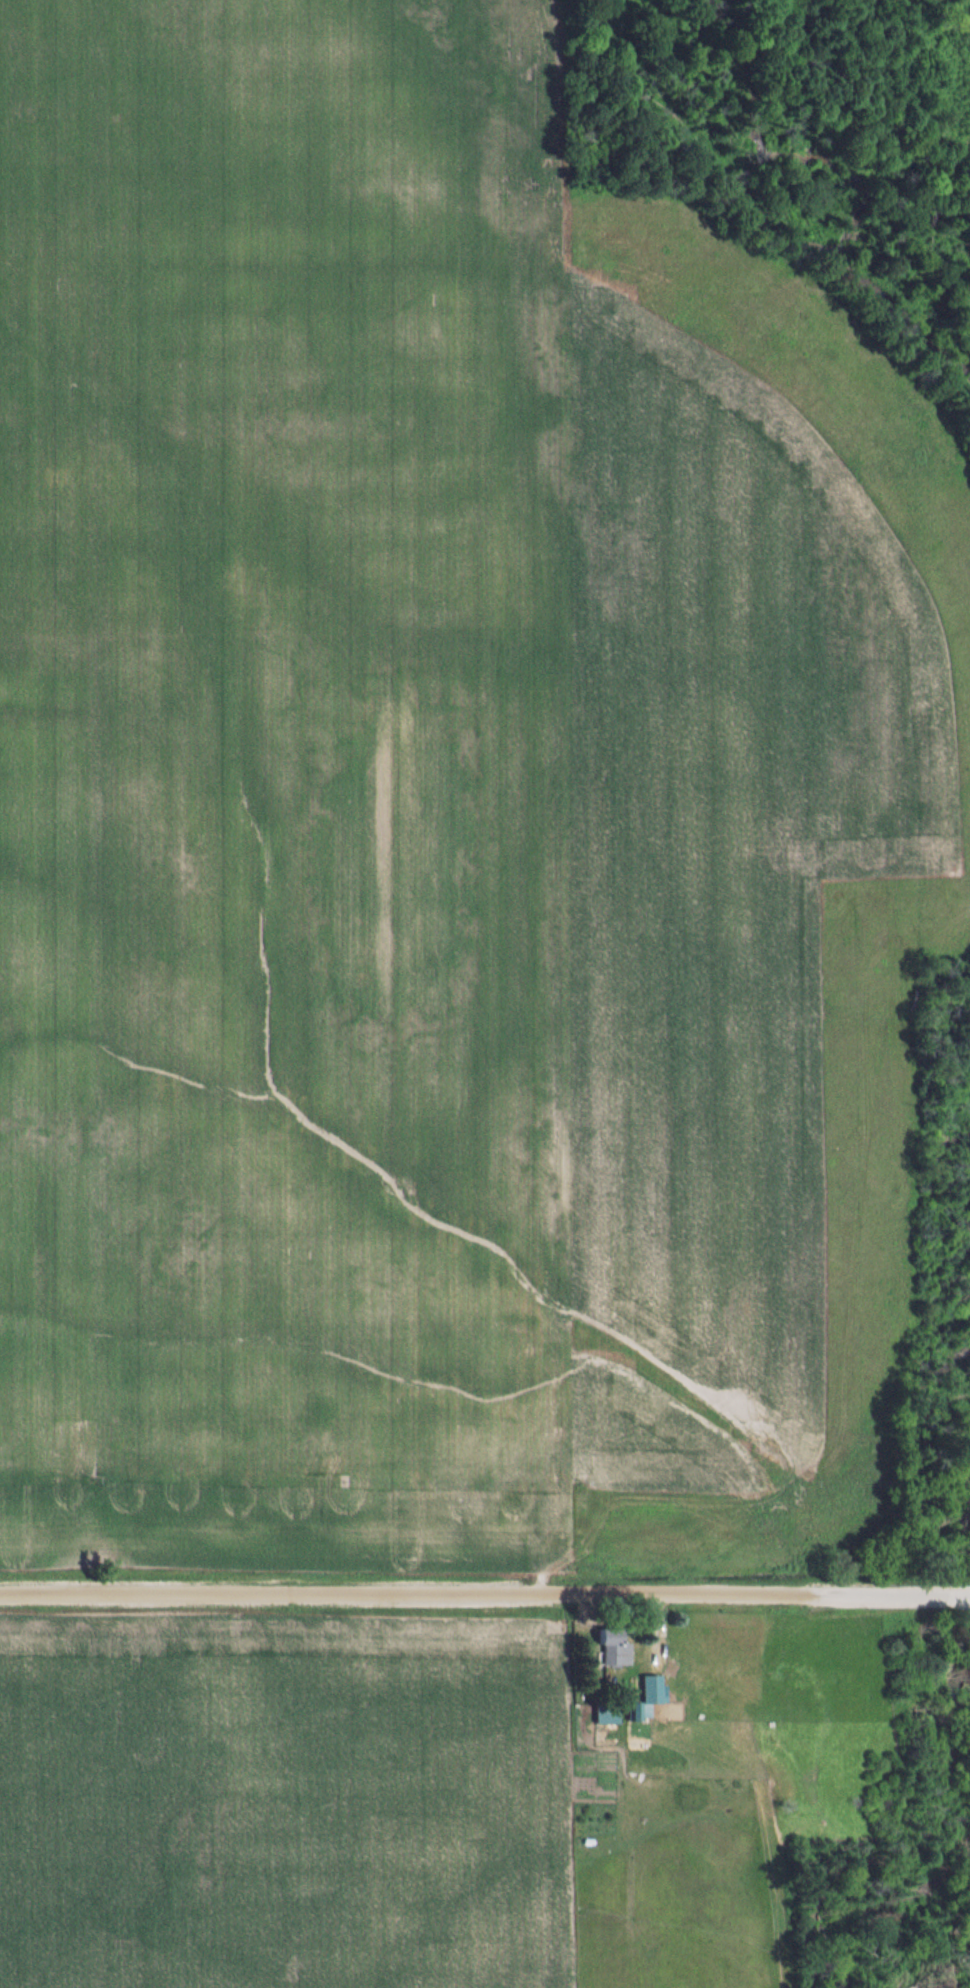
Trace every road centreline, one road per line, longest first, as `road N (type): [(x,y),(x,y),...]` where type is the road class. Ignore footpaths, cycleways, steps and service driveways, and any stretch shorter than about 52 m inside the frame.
road 1 (residential): [(0,1597),(969,1597)]

